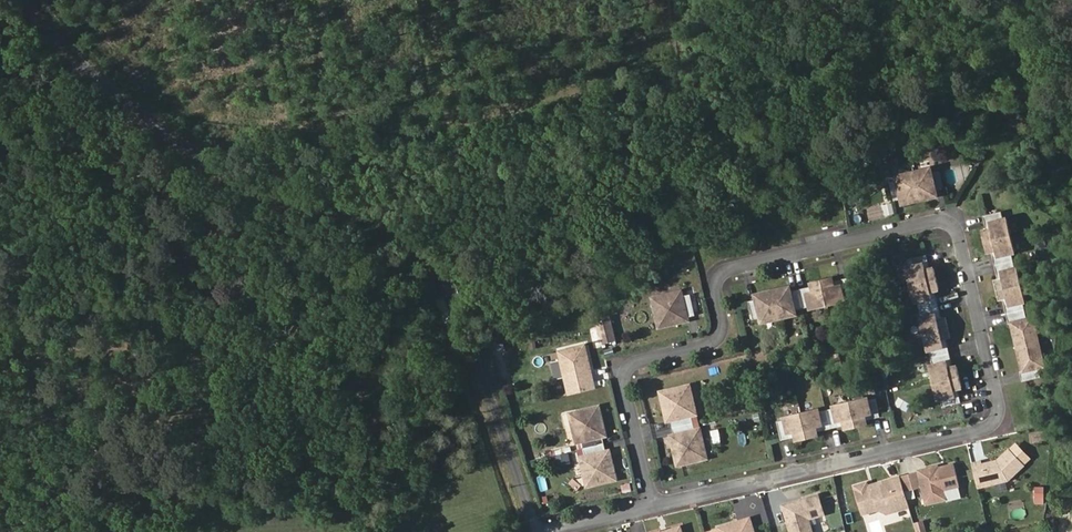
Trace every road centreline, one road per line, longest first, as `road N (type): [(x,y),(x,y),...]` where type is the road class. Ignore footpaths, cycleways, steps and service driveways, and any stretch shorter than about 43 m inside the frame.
road 1 (residential): [(651,506),(986,428),(997,398),(959,235),(935,220),(729,269),(716,281),(717,340),(637,362),(623,382)]
road 2 (residential): [(536,531),(447,273),(425,244),(378,220),(217,171),(141,114),(23,0)]
road 3 (residential): [(623,382),(651,506)]

